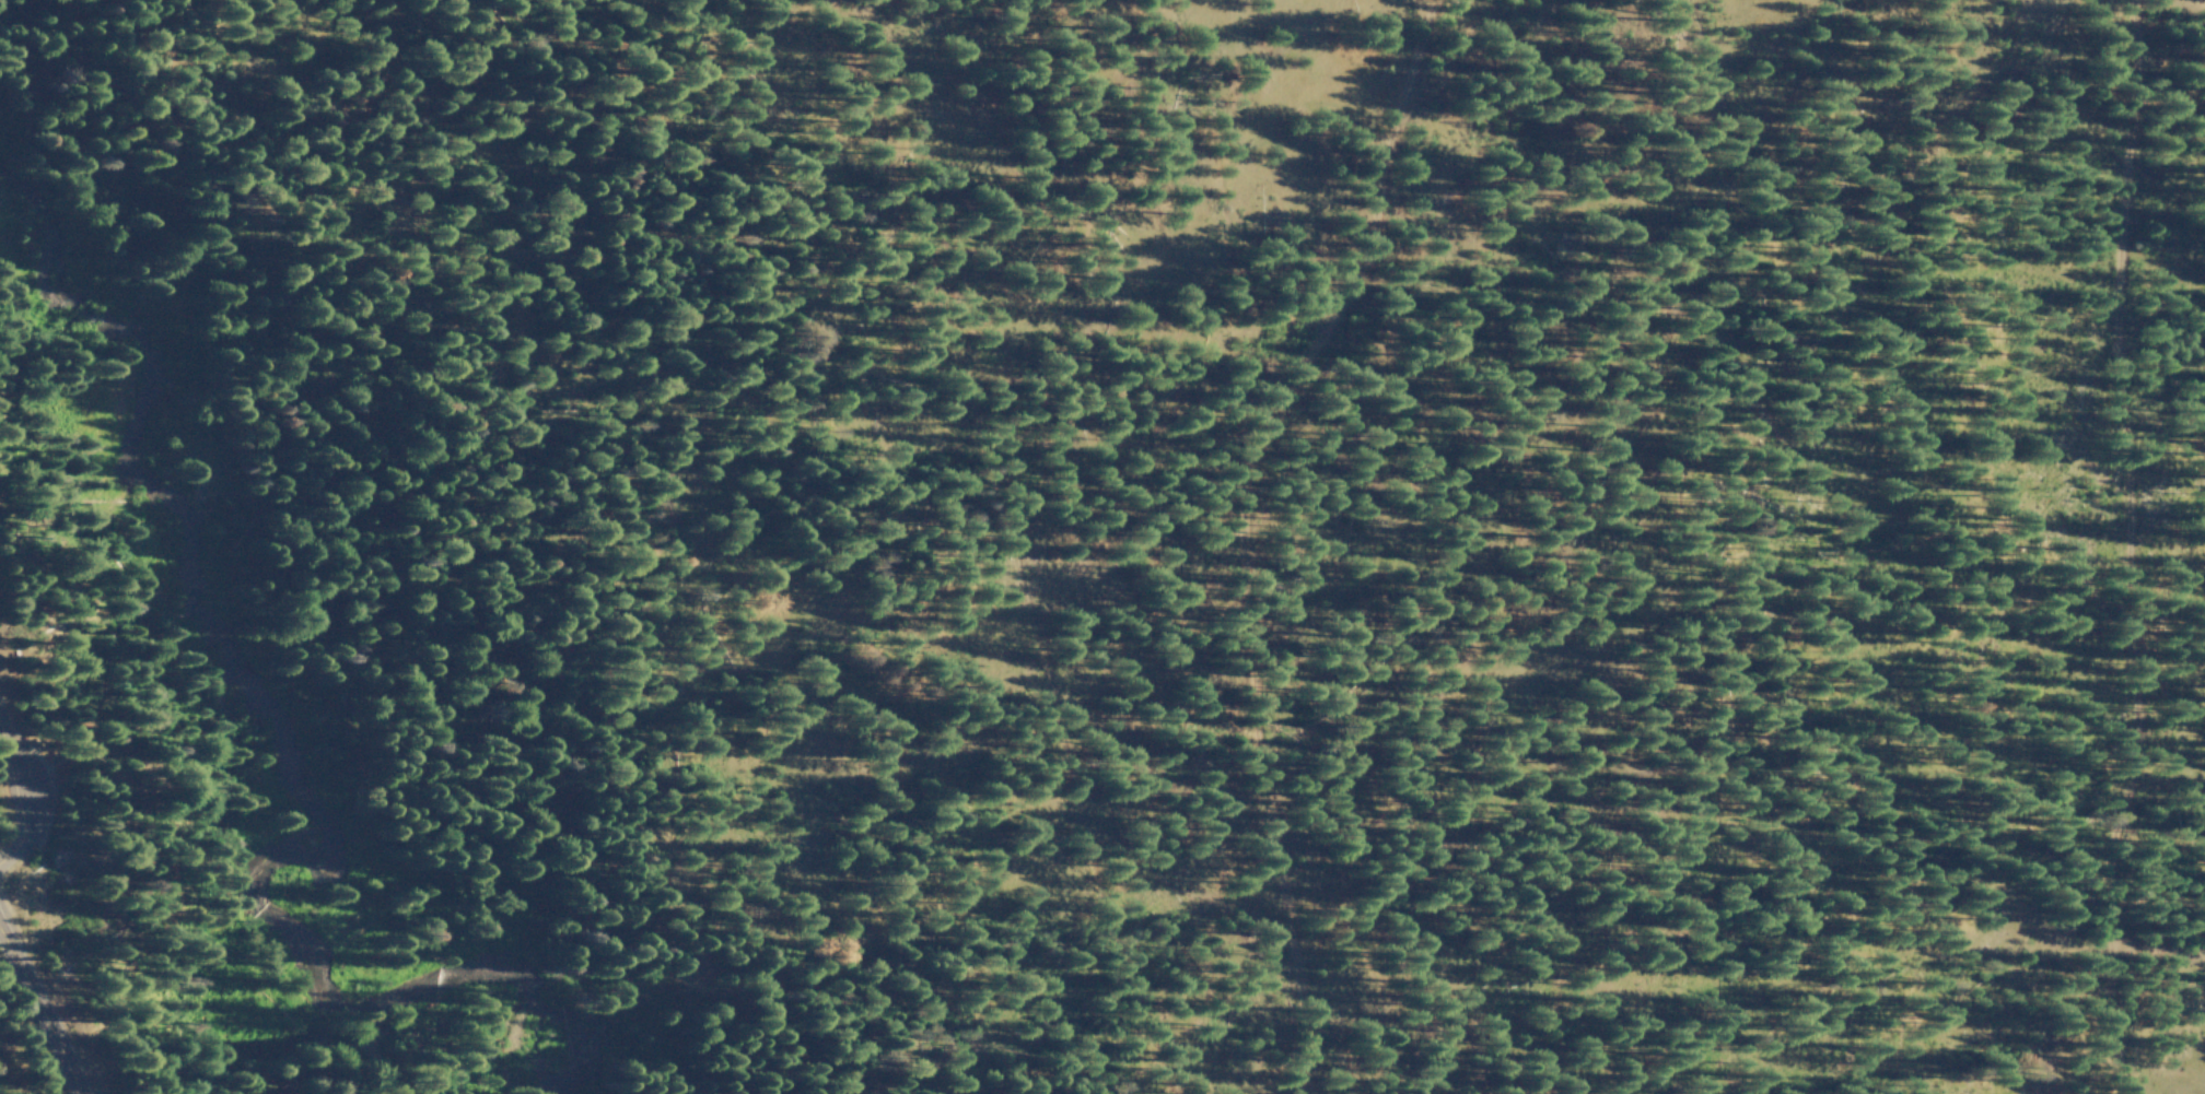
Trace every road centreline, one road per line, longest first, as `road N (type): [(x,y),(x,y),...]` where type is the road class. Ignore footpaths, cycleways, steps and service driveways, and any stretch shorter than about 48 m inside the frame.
road 1 (secondary): [(83,1093),(0,930)]

